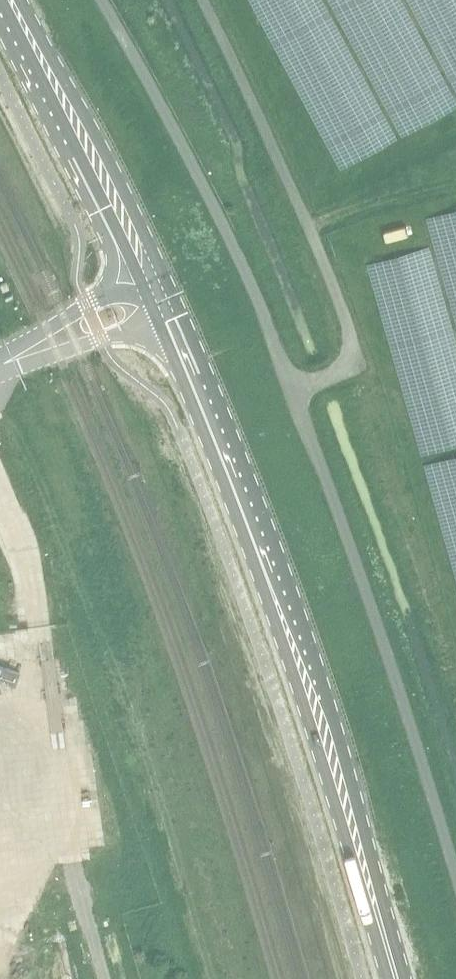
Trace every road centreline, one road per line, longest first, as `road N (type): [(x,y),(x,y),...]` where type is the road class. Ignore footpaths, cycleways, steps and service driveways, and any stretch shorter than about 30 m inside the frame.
road 1 (unclassified): [(455,881),(399,686),(292,387),(216,212),(100,0)]
road 2 (secondary): [(155,298),(333,754),(395,978)]
road 3 (secondary): [(8,0),(155,298)]
road 4 (unclassified): [(0,366),(155,298)]

